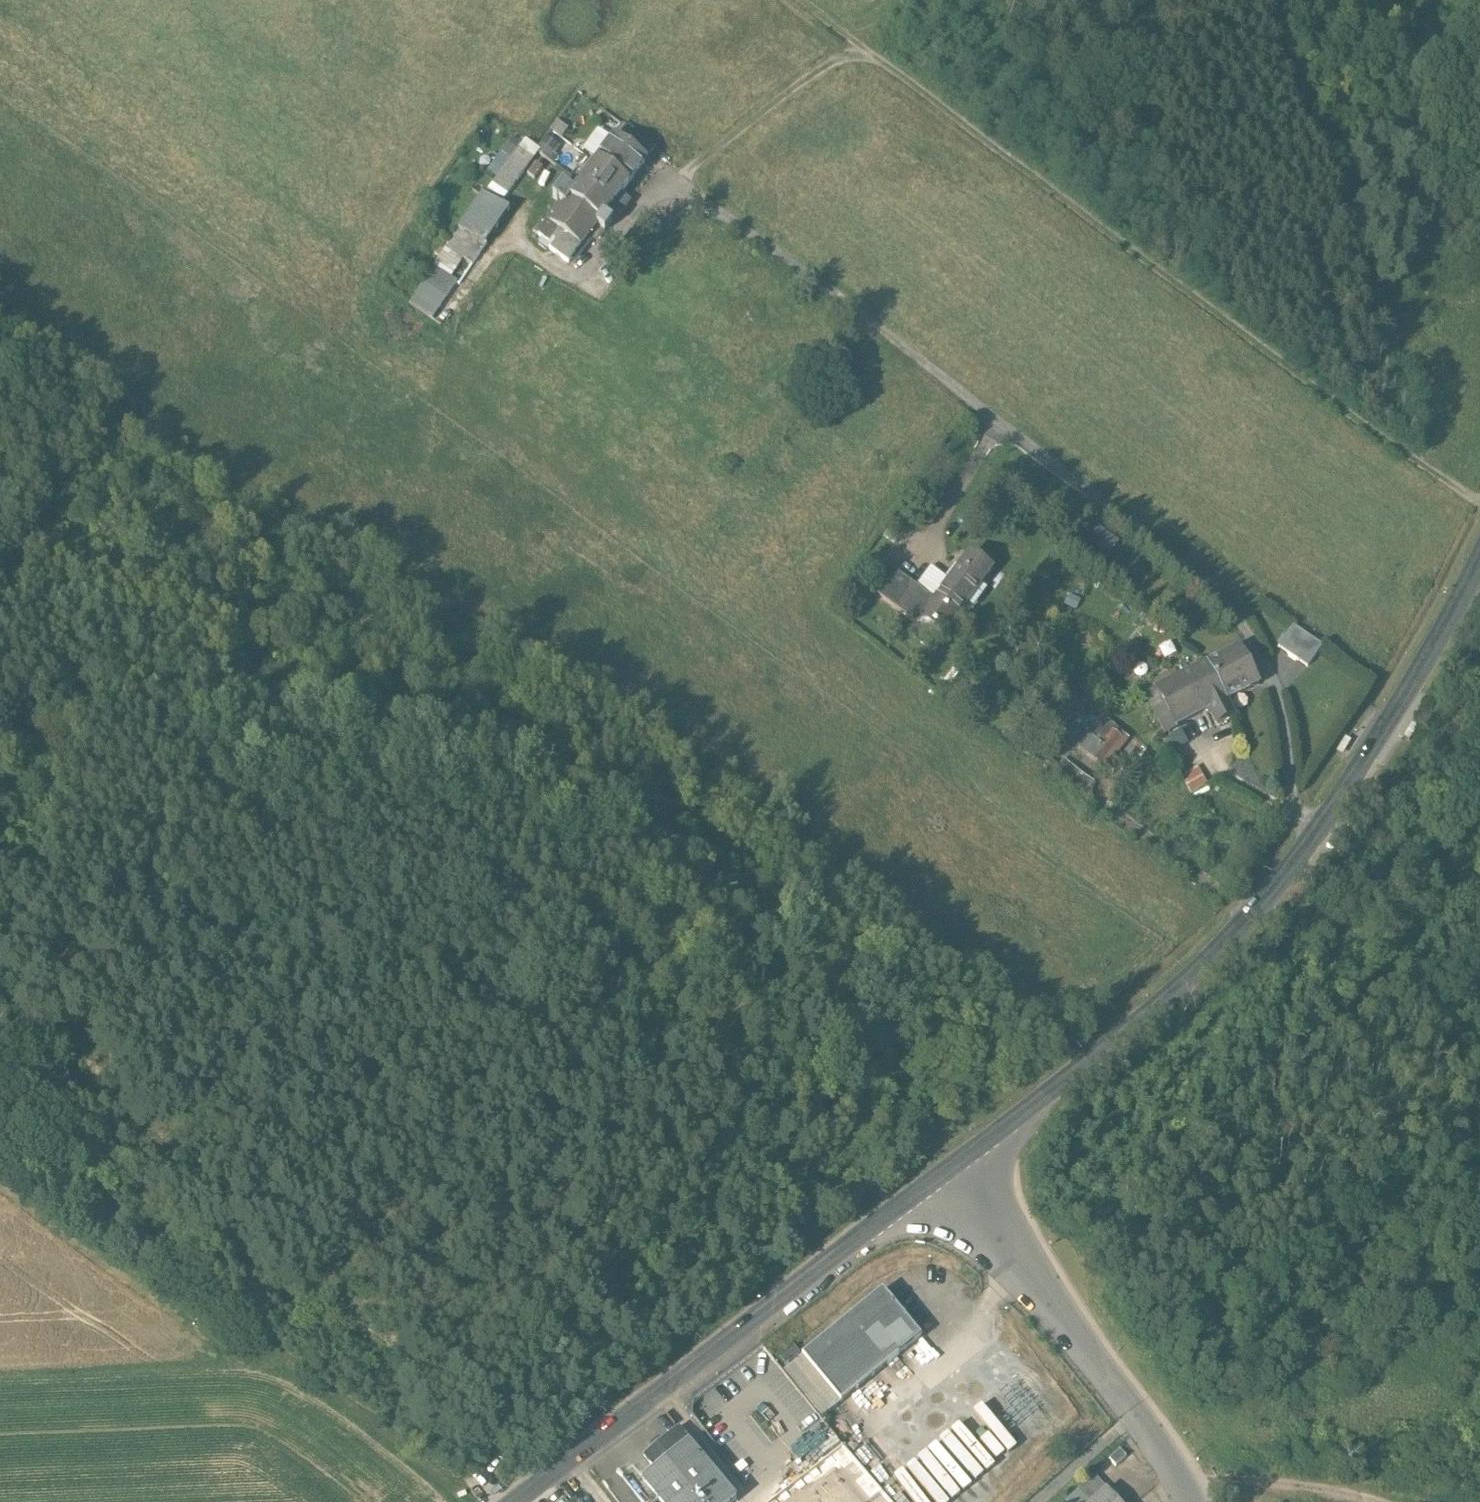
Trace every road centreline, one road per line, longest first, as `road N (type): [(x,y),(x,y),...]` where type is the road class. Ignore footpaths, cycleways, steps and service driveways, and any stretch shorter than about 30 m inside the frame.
road 1 (track): [(1316,829),(1291,807),(1277,708),(1233,615),(1124,512),(676,185)]
road 2 (track): [(1479,501),(789,0)]
road 3 (tertiary): [(956,1167),(1252,916),(1359,763),(1479,554)]
road 4 (tertiary): [(520,1501),(956,1167)]
road 5 (unclassified): [(956,1167),(1197,1501)]
road 6 (track): [(590,271),(718,145),(833,67),(876,63)]
road 7 (track): [(1182,1476),(1250,1477),(1339,1501)]

